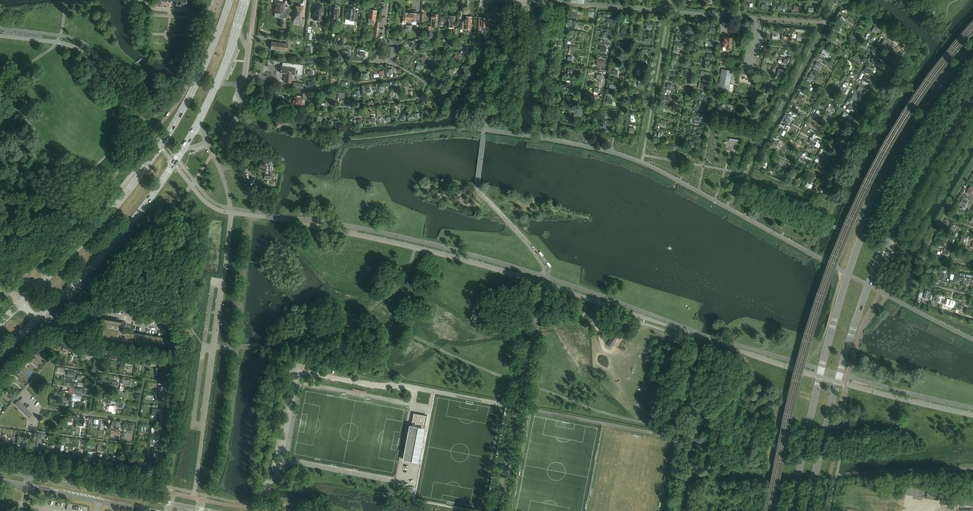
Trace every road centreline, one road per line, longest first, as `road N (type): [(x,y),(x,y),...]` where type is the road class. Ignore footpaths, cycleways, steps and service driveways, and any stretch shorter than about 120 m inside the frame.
road 1 (secondary): [(972,48),(913,133),(860,239),(819,377),(793,510)]
road 2 (secondary): [(808,510),(868,286),(925,167),(972,96)]
road 3 (primary): [(230,0),(163,142),(112,212),(22,304)]
road 4 (primary): [(38,319),(151,198),(217,85)]
road 5 (secondary): [(185,507),(29,476)]

